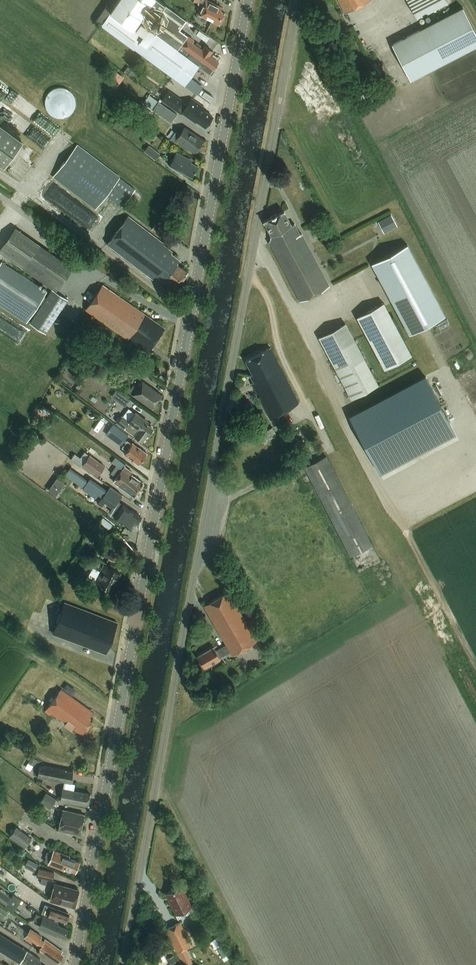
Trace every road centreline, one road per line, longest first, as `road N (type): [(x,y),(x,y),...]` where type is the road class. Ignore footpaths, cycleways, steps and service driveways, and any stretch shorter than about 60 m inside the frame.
road 1 (unclassified): [(123,964),(300,0)]
road 2 (tertiary): [(75,964),(246,0)]

